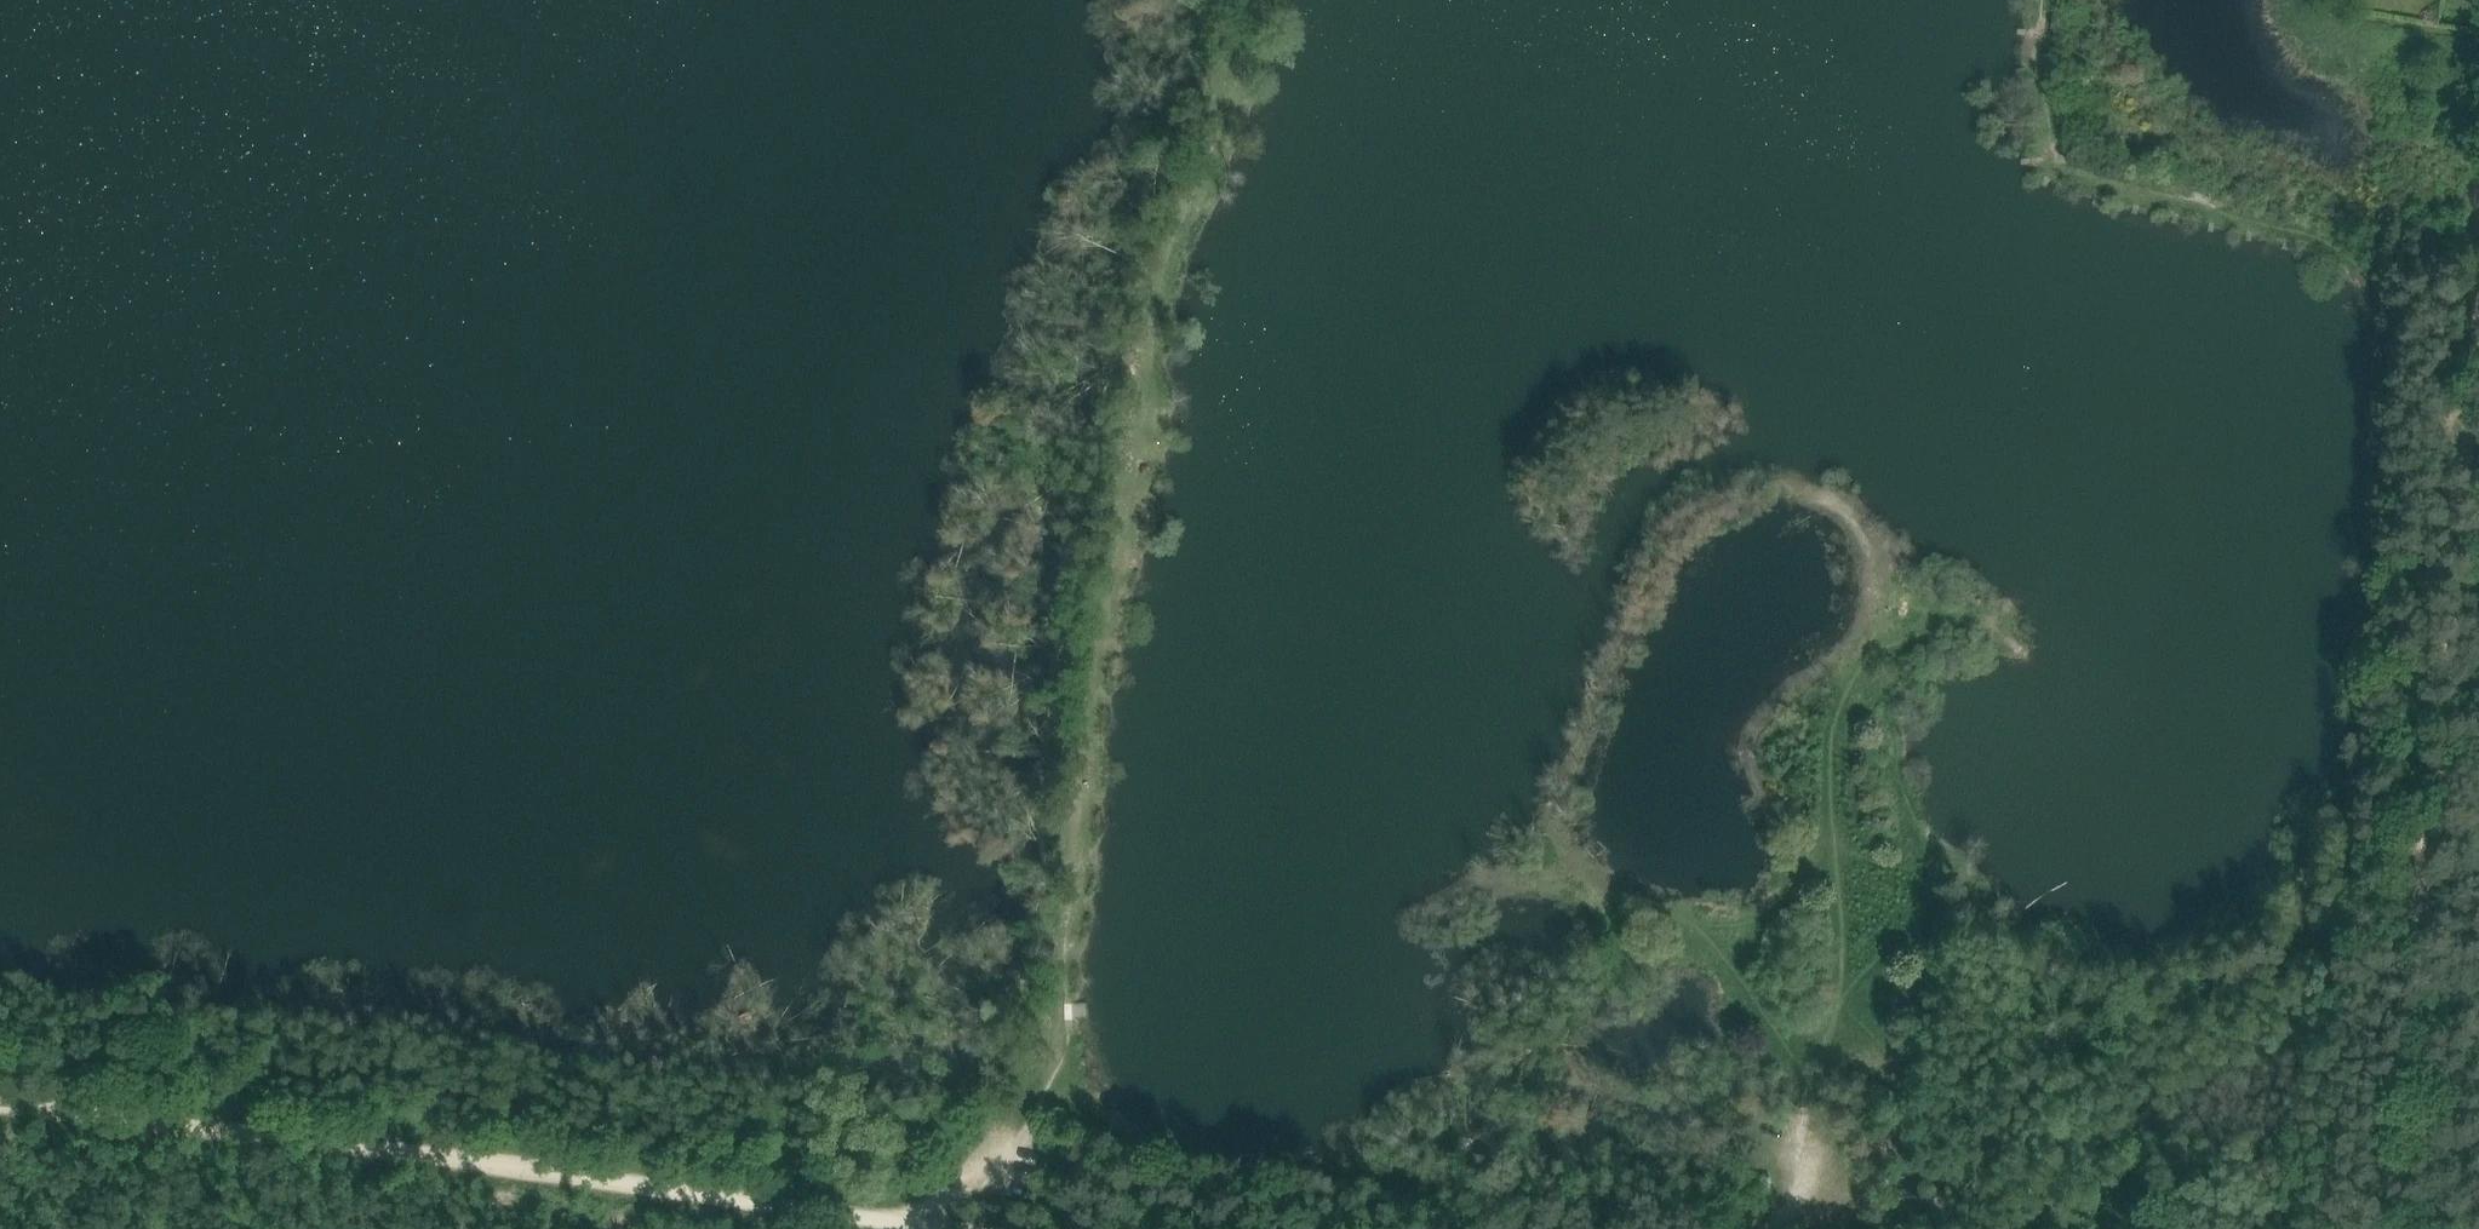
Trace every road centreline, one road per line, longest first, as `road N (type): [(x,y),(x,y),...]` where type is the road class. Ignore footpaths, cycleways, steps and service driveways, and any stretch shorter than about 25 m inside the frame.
road 1 (track): [(0,1106),(958,1228)]
road 2 (track): [(2478,378),(2396,1228)]
road 3 (track): [(1068,1049),(1032,1112),(905,1223)]

